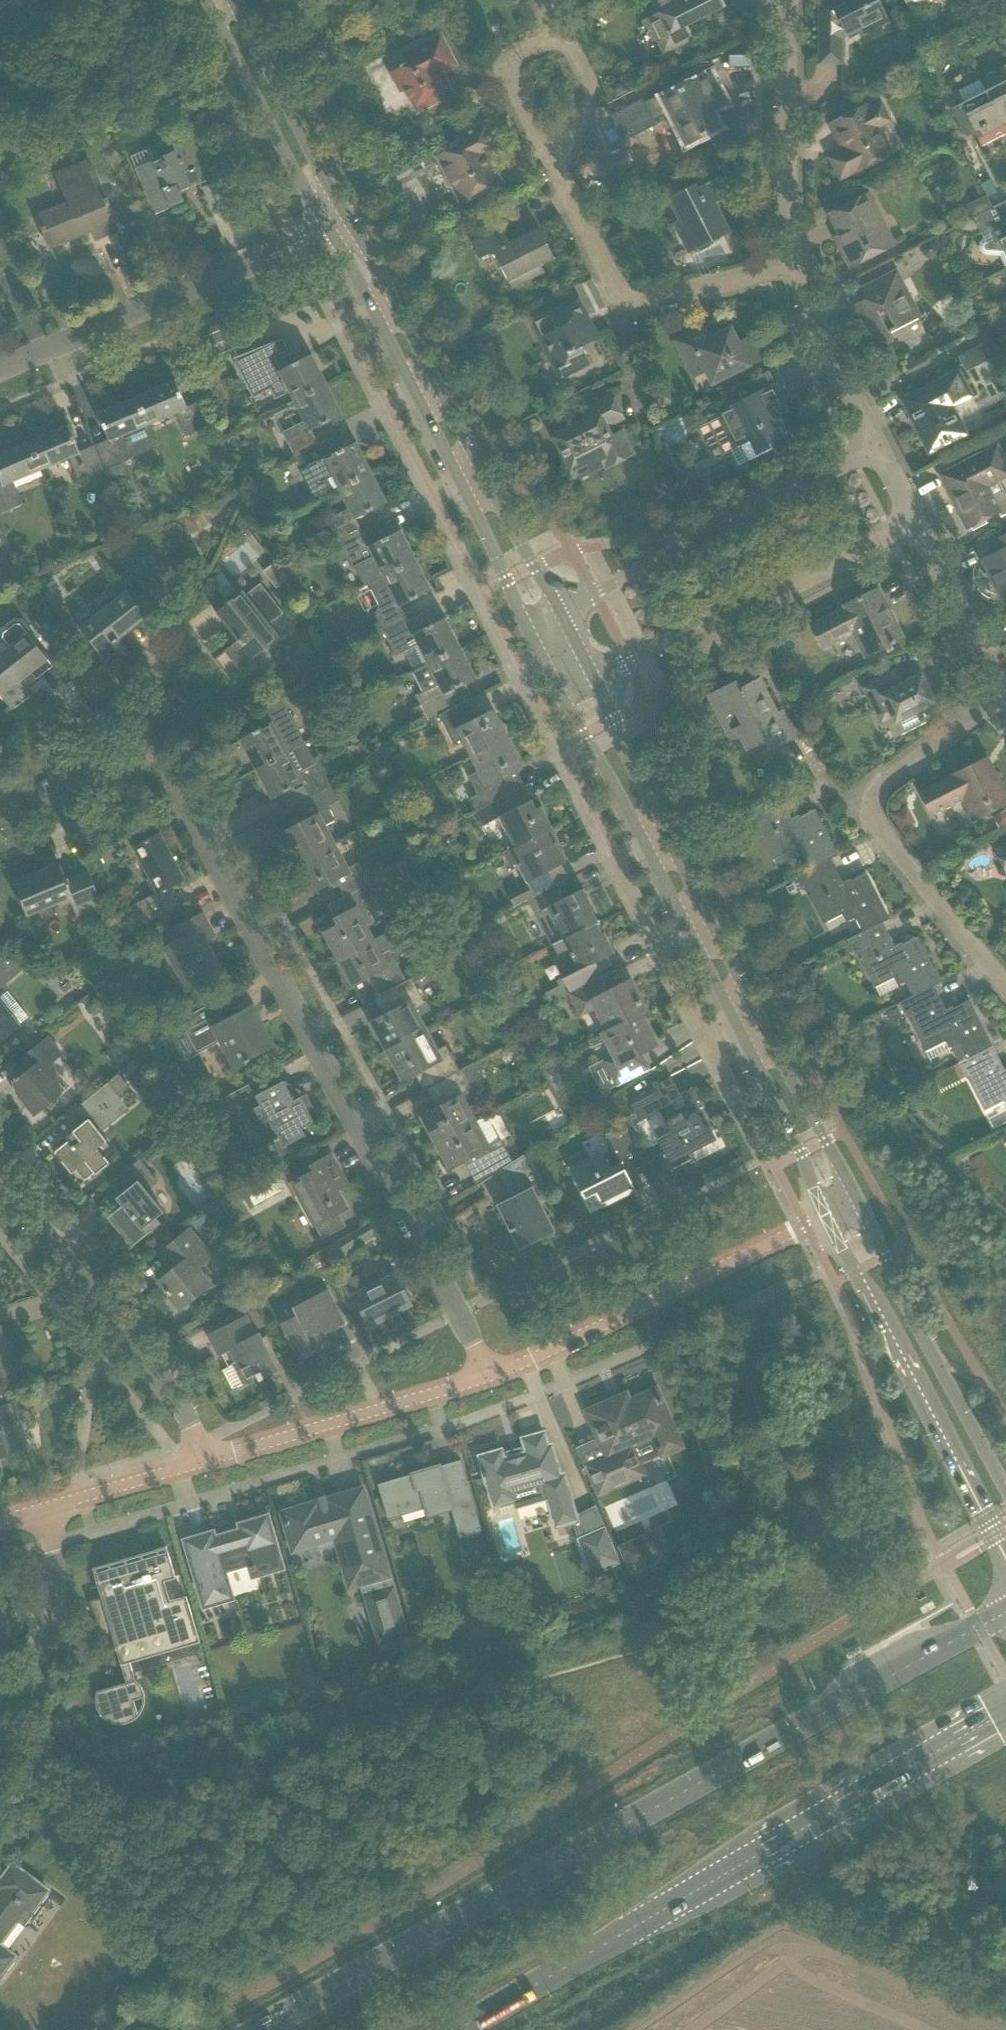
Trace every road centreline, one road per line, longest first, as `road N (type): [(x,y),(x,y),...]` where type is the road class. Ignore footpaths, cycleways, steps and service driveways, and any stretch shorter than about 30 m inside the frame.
road 1 (residential): [(493,1378),(165,772),(132,769),(0,824)]
road 2 (primary): [(1005,1618),(265,2029)]
road 3 (primary): [(469,2029),(1005,1718)]
road 4 (secondary): [(855,1208),(597,684)]
road 5 (secondary): [(566,700),(829,1219)]
road 6 (secondary): [(323,219),(532,632)]
road 7 (secondary): [(562,616),(343,210)]
road 8 (residential): [(1005,981),(880,832),(875,812),(880,788),(1005,705)]
road 9 (secondary): [(829,1219),(1005,1565)]
road 10 (unclassified): [(493,1378),(829,1219)]
road 11 (residential): [(597,684),(919,520)]
road 12 (residential): [(882,453),(562,616)]
road 13 (residential): [(0,364),(323,219)]
road 14 (residential): [(215,1460),(210,1441),(0,1182)]
road 15 (residential): [(807,267),(646,294),(624,290),(604,267),(554,147)]
road 16 (secondary): [(1005,1487),(855,1208)]
road 17 (unclassified): [(215,1460),(493,1378)]
road 18 (residential): [(554,147),(523,67),(529,45),(573,23),(601,23),(620,40),(626,76),(615,107)]
road 19 (residential): [(807,267),(799,232),(796,0)]
road 20 (secondary): [(213,0),(323,219)]
road 21 (secondary): [(343,210),(236,0)]
road 22 (unclassified): [(0,1724),(53,1603),(54,1507)]
road 23 (residential): [(882,453),(807,267)]
road 24 (residential): [(1005,694),(919,520)]
road 25 (unclassified): [(54,1507),(215,1460)]

